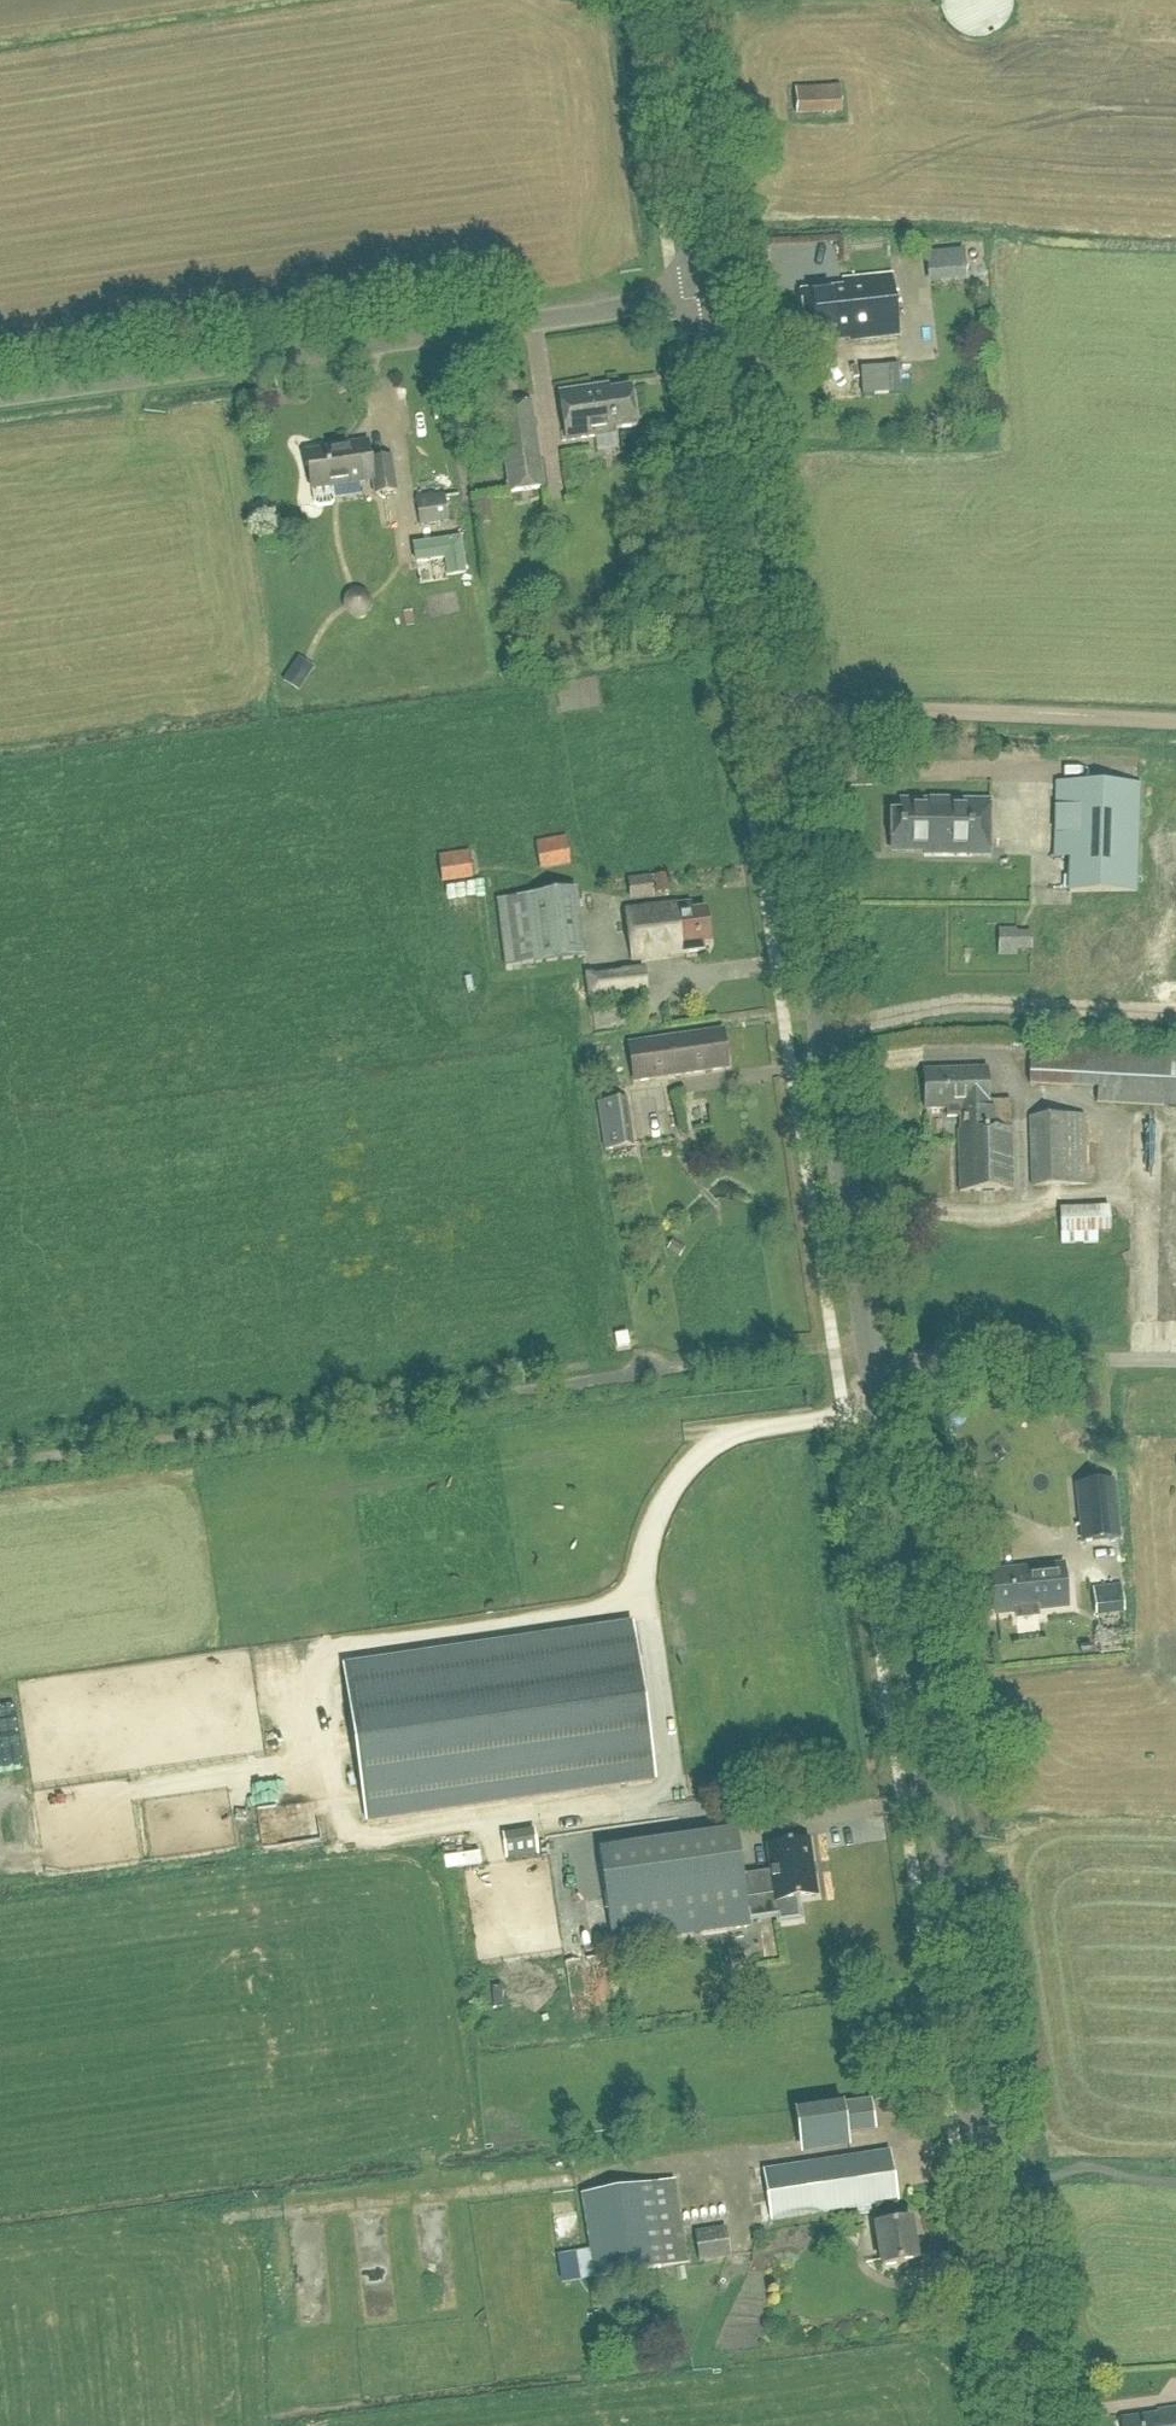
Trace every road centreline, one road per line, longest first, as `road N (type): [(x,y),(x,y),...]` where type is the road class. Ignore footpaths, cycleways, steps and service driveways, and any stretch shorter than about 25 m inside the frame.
road 1 (tertiary): [(1039,2425),(872,1355)]
road 2 (tertiary): [(872,1355),(705,292)]
road 3 (unclassified): [(0,1464),(834,1349),(872,1355)]
road 4 (unclassified): [(0,399),(705,292)]
road 5 (track): [(1175,729),(845,714),(775,737)]
road 6 (unclassified): [(1175,1361),(905,1363),(872,1355)]
road 7 (tertiary): [(705,292),(663,0)]

